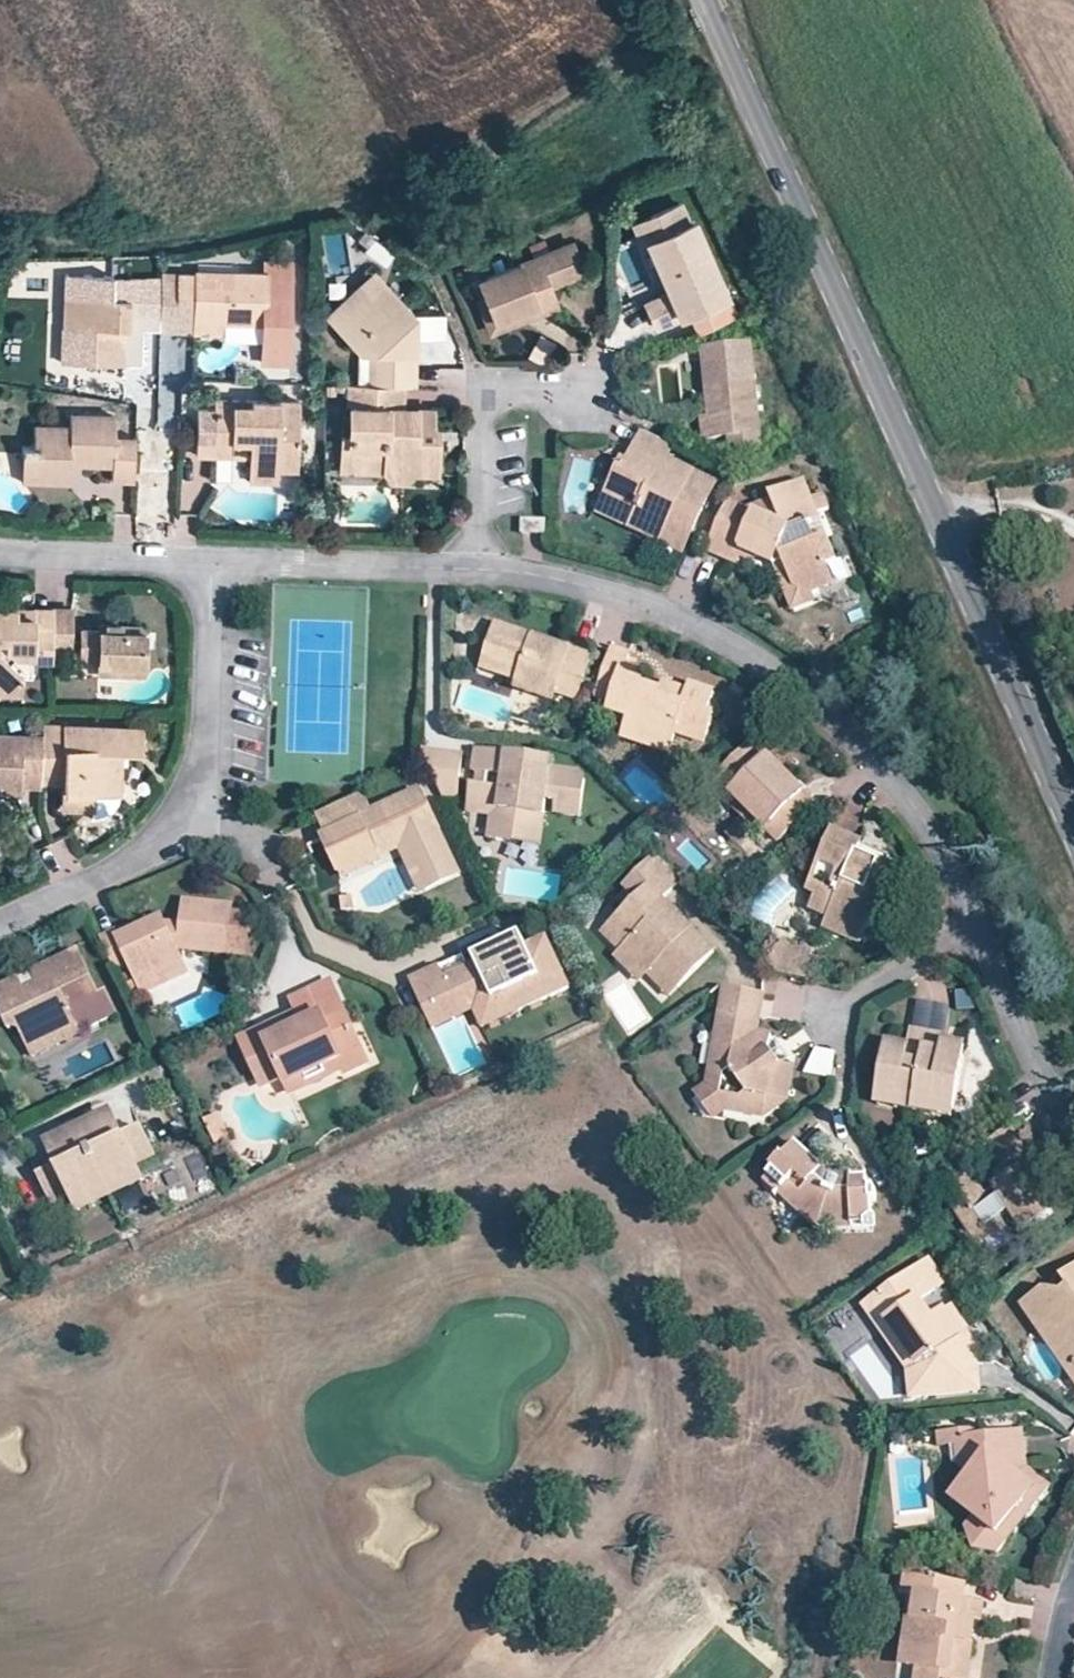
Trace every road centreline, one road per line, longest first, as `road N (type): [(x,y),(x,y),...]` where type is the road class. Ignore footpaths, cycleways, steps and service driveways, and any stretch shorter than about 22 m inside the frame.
road 1 (tertiary): [(1073,839),(709,0)]
road 2 (residential): [(476,569),(558,576),(711,628),(843,720),(949,852),(1019,1024),(1073,1122)]
road 3 (residential): [(0,922),(127,864),(185,812),(209,734),(214,558)]
road 4 (residential): [(580,395),(476,393),(476,569)]
road 5 (residential): [(214,558),(476,569)]
road 6 (residential): [(0,551),(214,558)]

